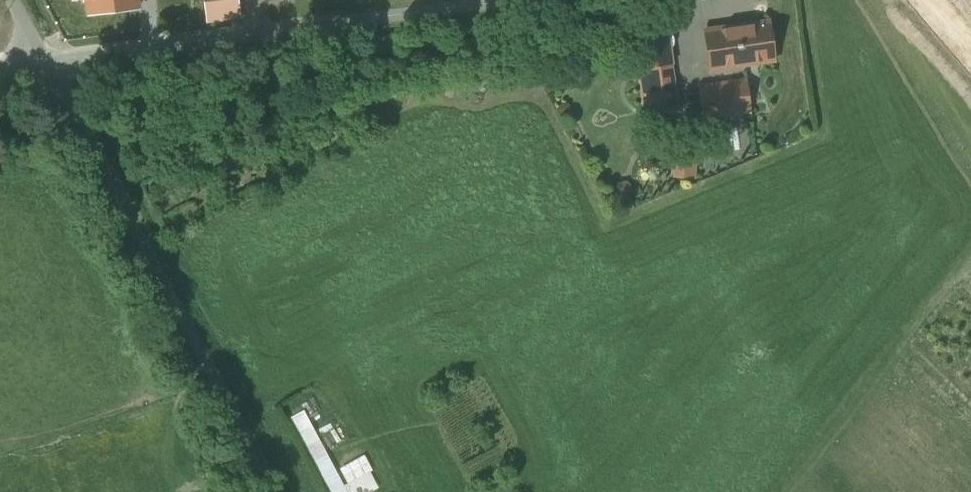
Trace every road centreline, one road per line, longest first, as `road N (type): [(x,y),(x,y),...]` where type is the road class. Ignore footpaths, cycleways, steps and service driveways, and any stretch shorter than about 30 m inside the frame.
road 1 (unclassified): [(276,491),(42,62)]
road 2 (unclassified): [(42,62),(466,0)]
road 3 (track): [(775,491),(970,243)]

